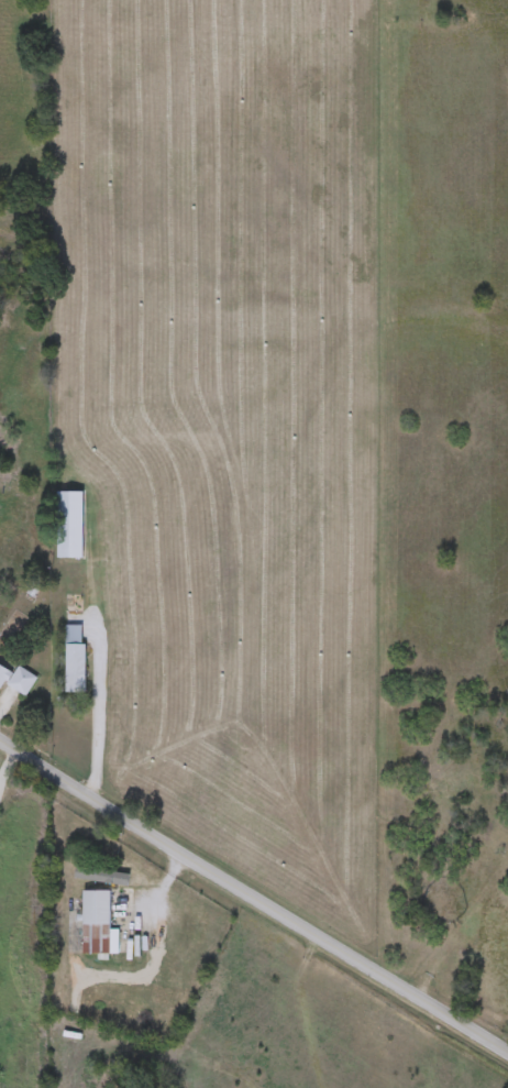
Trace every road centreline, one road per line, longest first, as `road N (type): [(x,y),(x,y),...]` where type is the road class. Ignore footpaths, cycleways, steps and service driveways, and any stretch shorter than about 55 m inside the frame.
road 1 (residential): [(507,1054),(0,739)]

